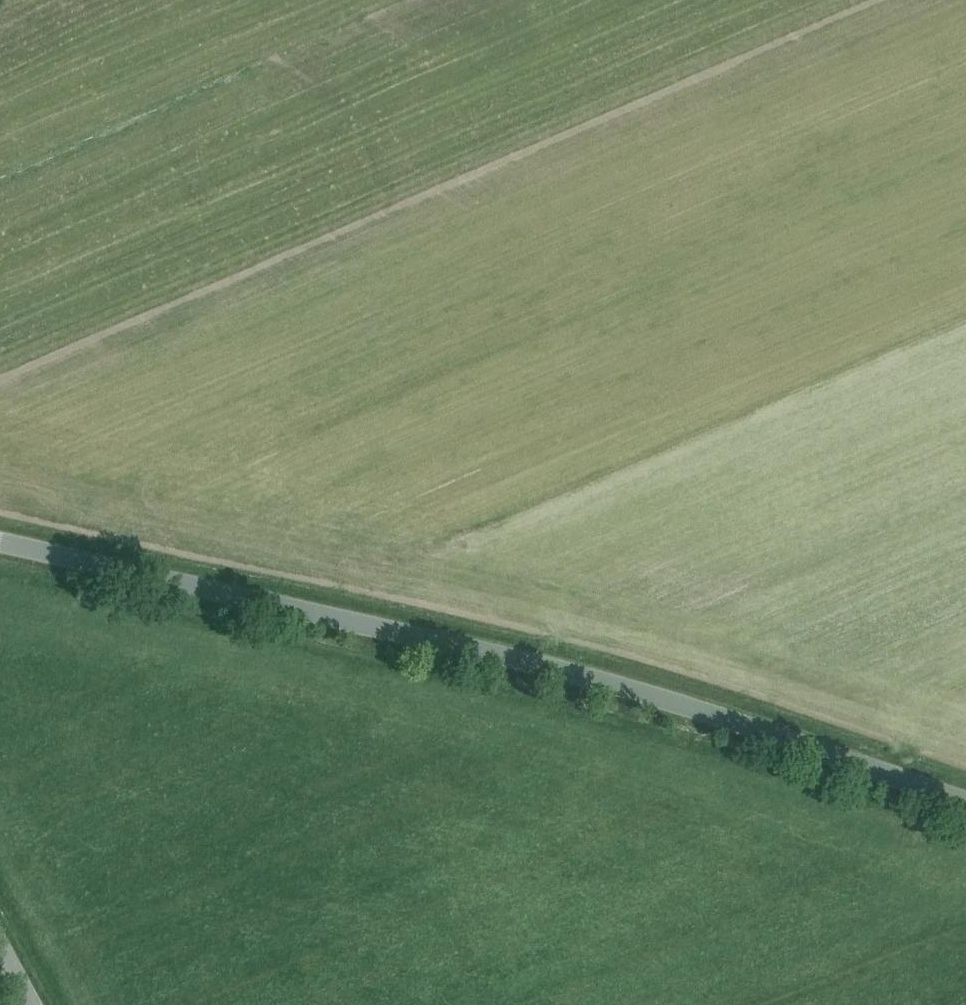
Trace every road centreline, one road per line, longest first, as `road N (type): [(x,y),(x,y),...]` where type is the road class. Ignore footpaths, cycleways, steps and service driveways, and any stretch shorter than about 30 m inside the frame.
road 1 (unclassified): [(965,801),(544,666),(0,542)]

